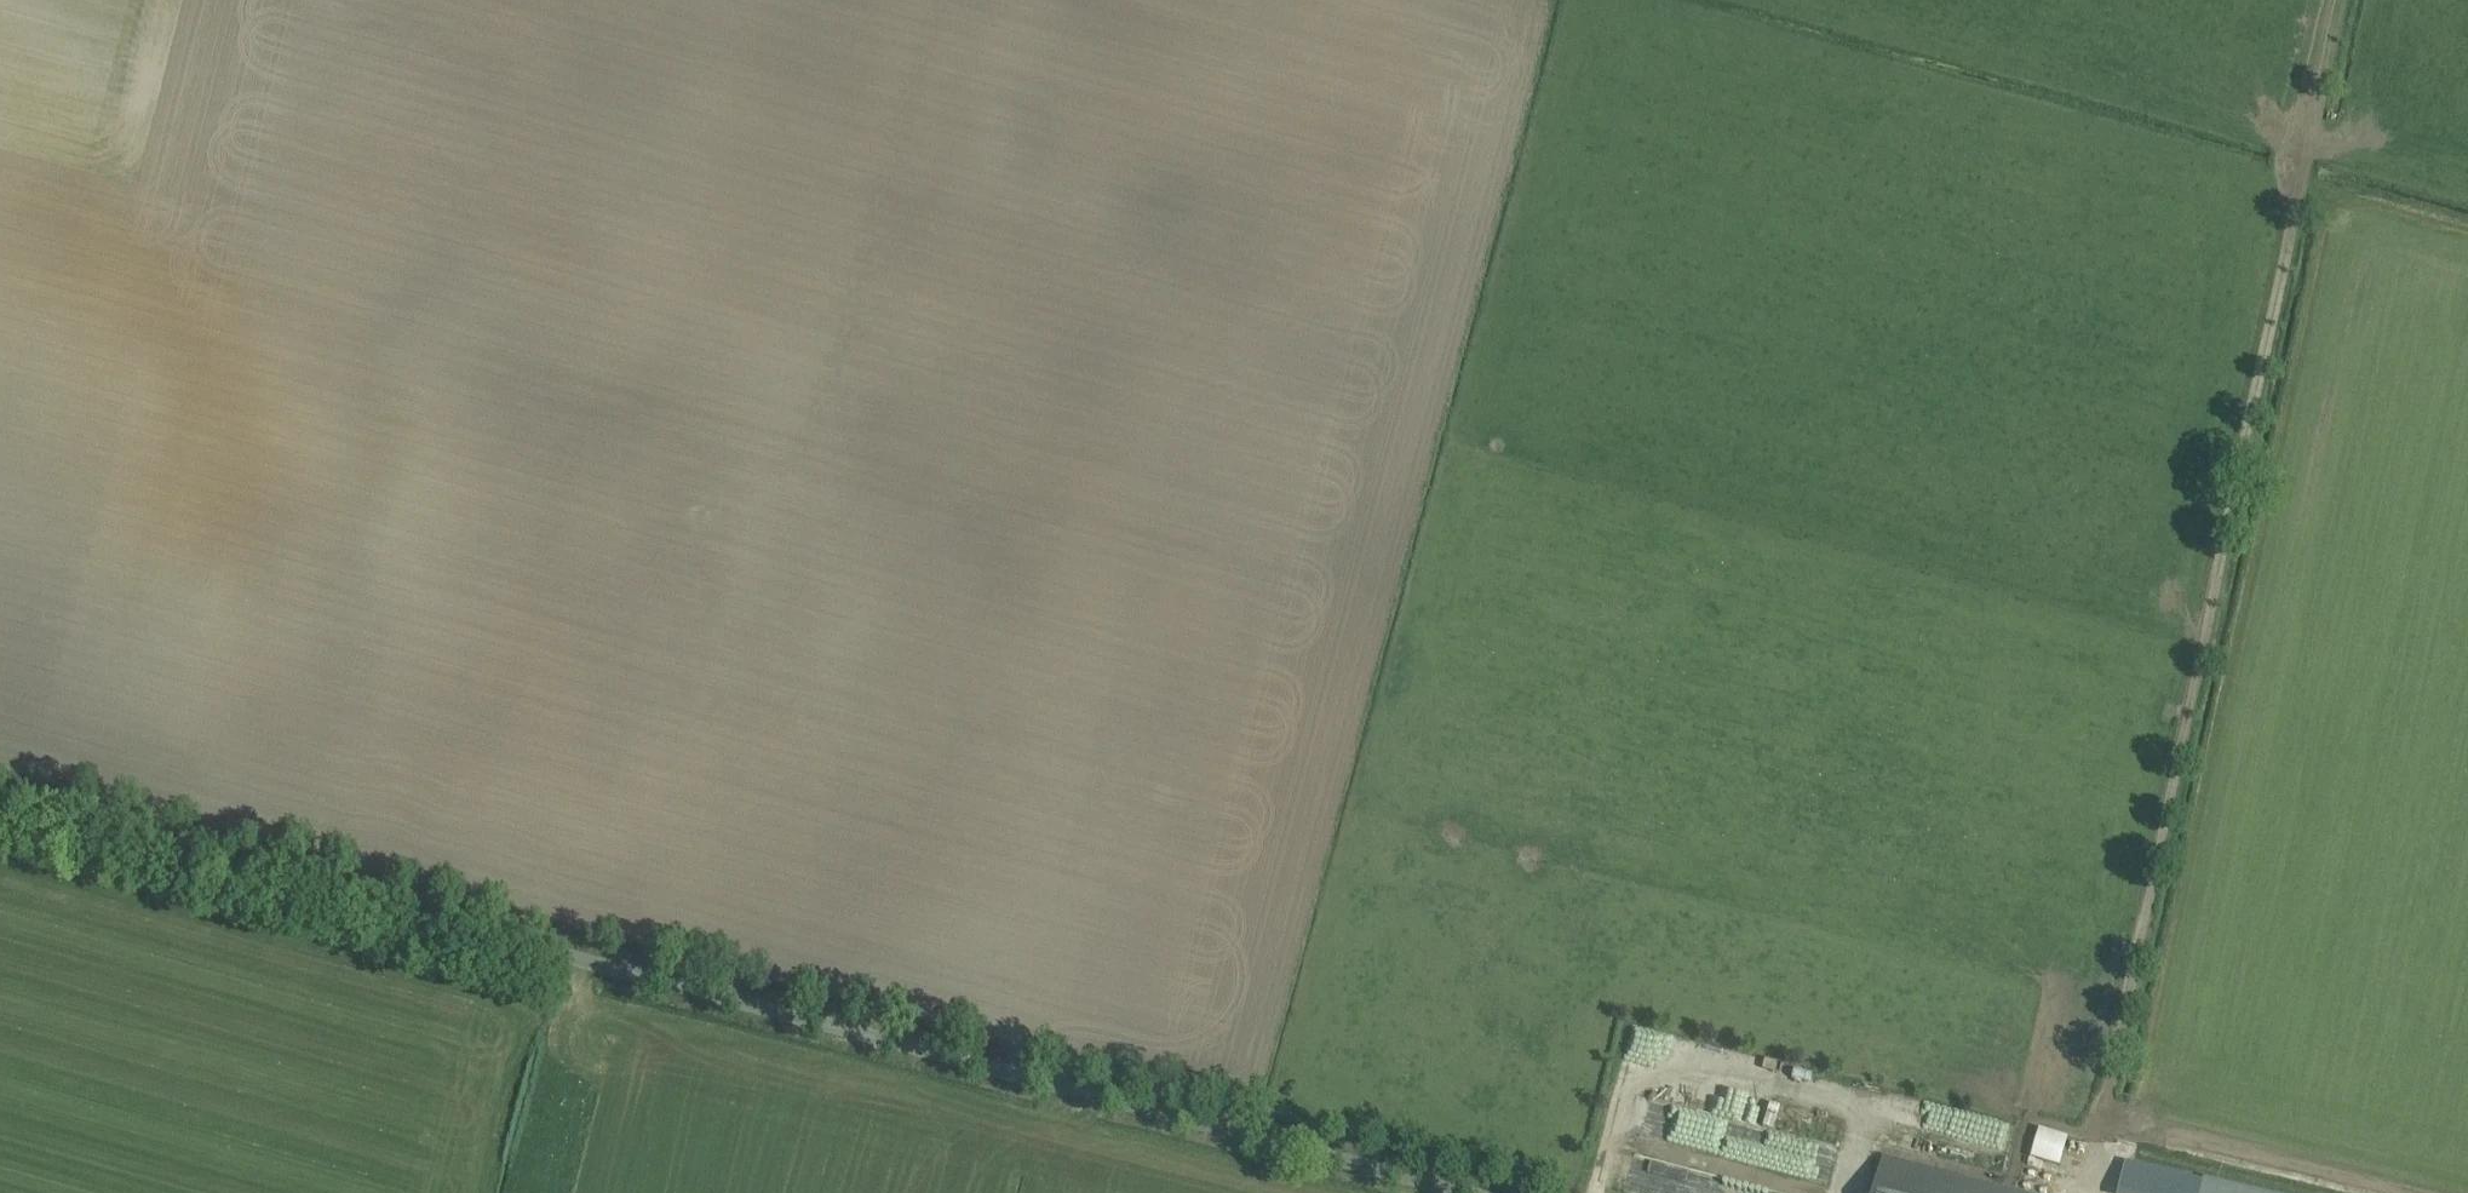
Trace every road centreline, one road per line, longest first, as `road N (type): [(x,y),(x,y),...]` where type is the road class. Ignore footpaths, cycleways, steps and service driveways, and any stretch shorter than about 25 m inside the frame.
road 1 (unclassified): [(1484,1192),(0,792)]
road 2 (track): [(2306,162),(2090,1192)]

